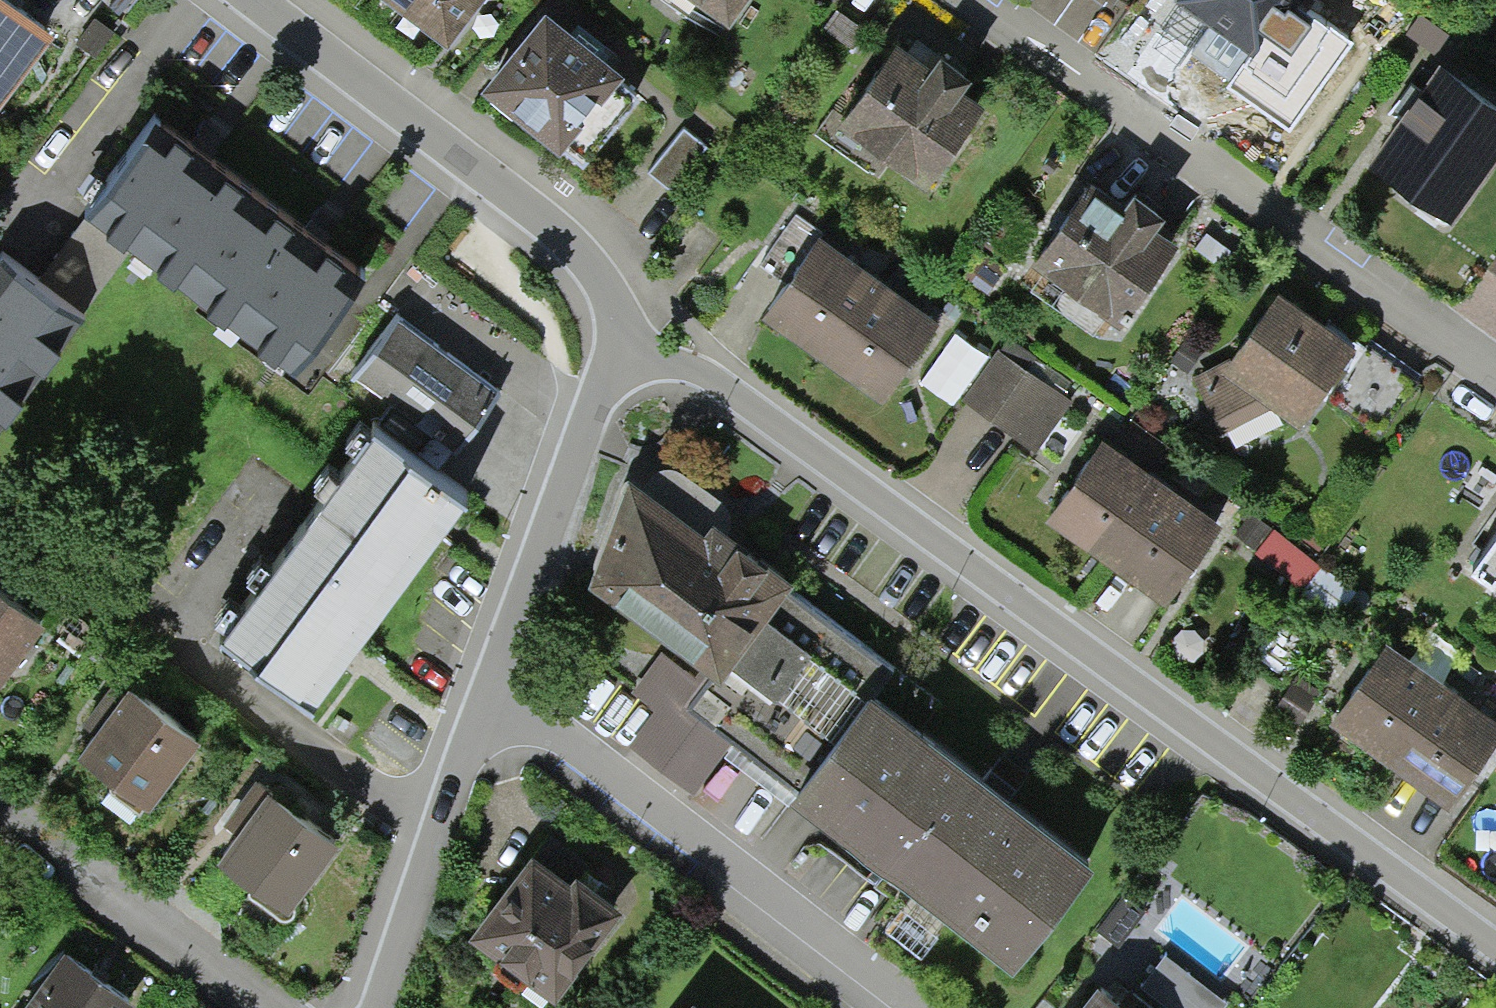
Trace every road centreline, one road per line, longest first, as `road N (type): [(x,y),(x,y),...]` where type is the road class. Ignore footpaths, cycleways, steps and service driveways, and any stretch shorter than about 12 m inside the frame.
road 1 (residential): [(626,349),(710,373),(1495,948)]
road 2 (residential): [(1495,379),(974,0)]
road 3 (residential): [(910,1007),(533,718),(491,701)]
road 4 (residential): [(263,0),(443,147),(556,225),(604,273),(626,349)]
road 5 (residential): [(626,349),(597,395),(491,701)]
road 6 (residential): [(268,1007),(0,808)]
road 7 (residential): [(491,701),(378,1007)]

